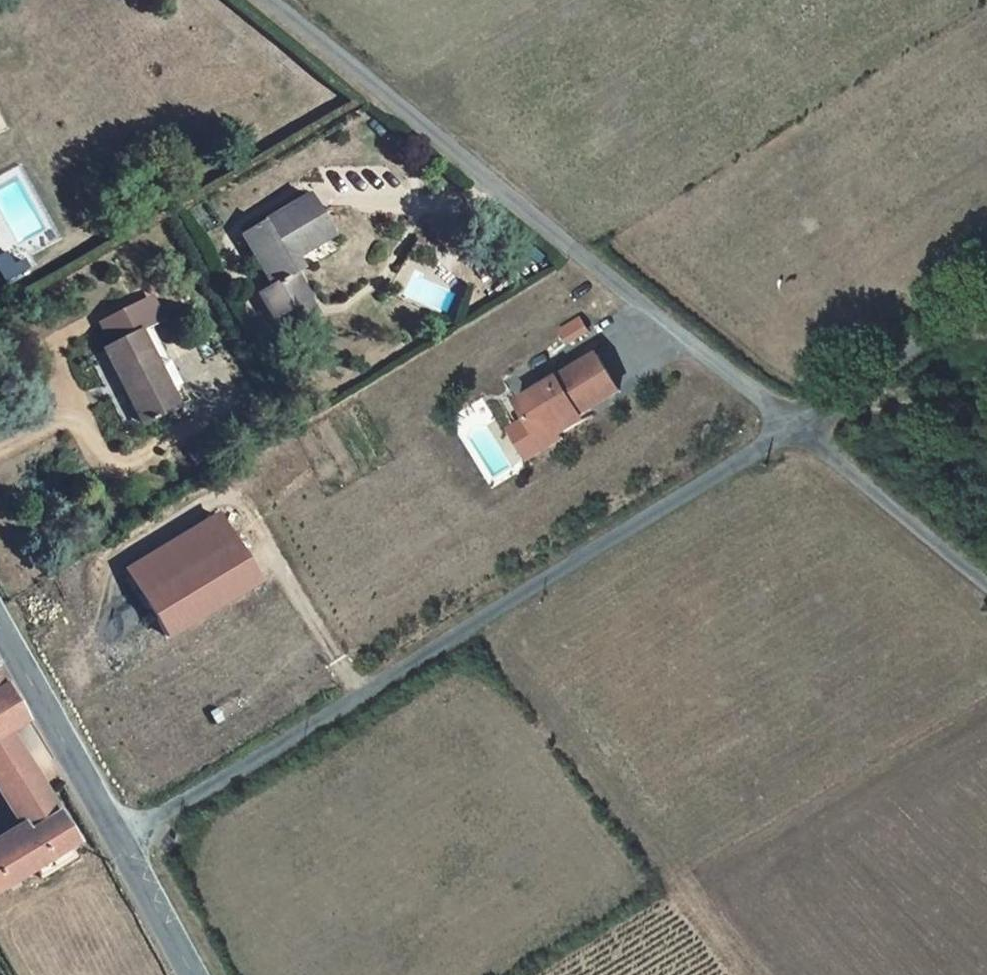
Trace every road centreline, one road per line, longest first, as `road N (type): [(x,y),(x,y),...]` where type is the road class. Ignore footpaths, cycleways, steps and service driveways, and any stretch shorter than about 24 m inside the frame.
road 1 (unclassified): [(119,839),(799,426)]
road 2 (unclassified): [(799,426),(276,0)]
road 3 (tertiary): [(0,625),(119,839)]
road 4 (unclassified): [(986,580),(799,426)]
road 5 (unclassified): [(799,426),(986,301)]
road 6 (track): [(986,405),(821,408)]
road 7 (tertiary): [(119,839),(193,974)]

